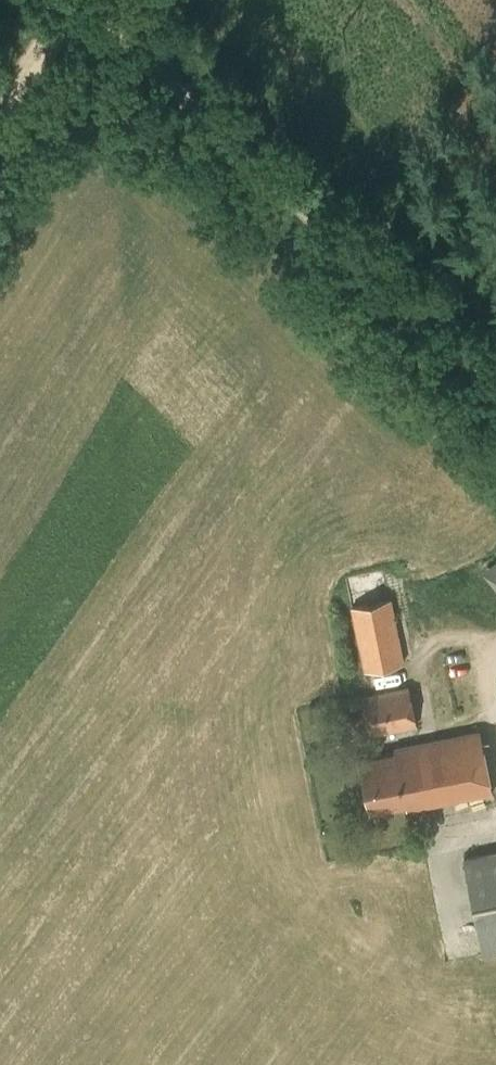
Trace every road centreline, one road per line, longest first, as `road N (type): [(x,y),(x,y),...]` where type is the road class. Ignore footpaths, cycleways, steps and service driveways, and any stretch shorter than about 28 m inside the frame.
road 1 (track): [(82,0),(495,385)]
road 2 (track): [(81,0),(0,123)]

